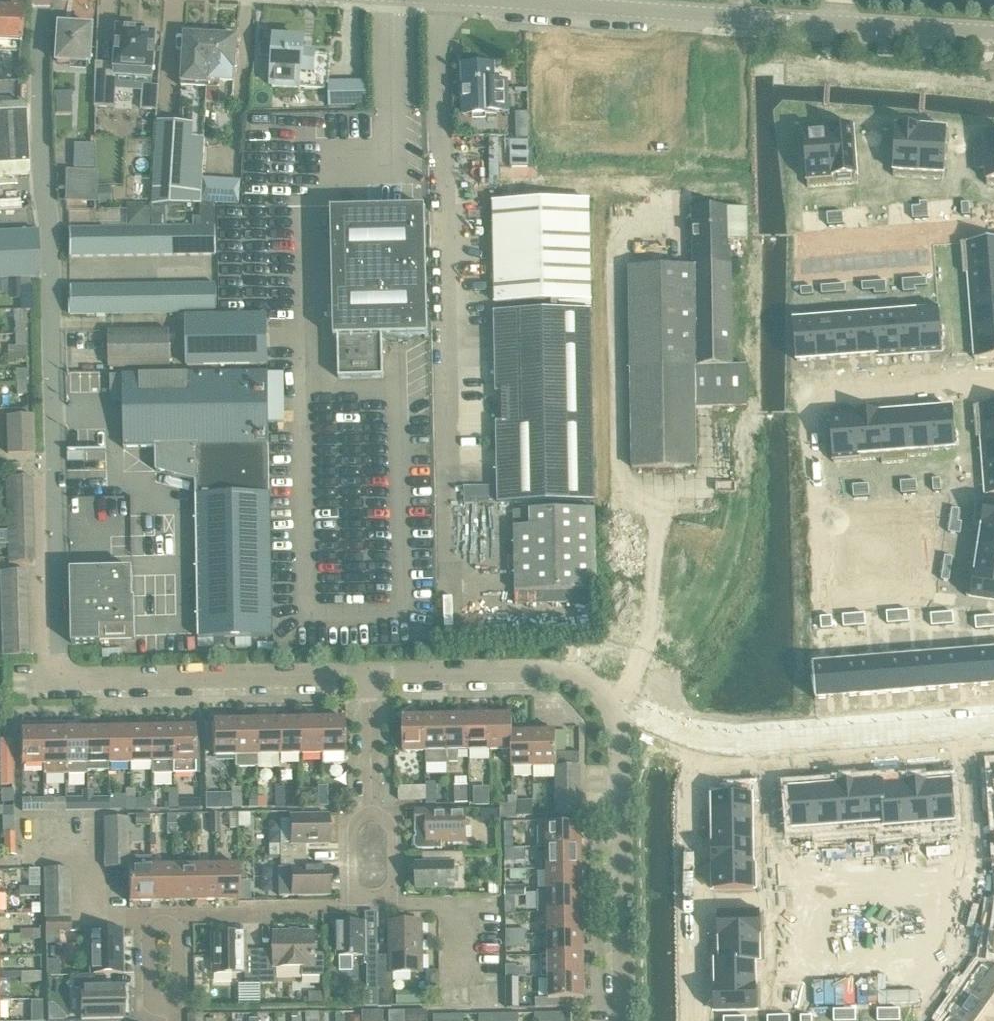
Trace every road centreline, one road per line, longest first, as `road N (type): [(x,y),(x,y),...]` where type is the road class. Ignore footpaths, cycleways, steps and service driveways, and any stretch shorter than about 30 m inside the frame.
road 1 (residential): [(368,675),(52,684),(54,378),(39,144),(40,0)]
road 2 (residential): [(729,173),(735,532),(720,592),(648,718)]
road 3 (unclassified): [(439,0),(448,497)]
road 4 (tertiary): [(508,0),(993,32)]
road 5 (residential): [(648,718),(625,775),(625,1020)]
road 6 (residential): [(648,718),(580,673),(368,675)]
road 7 (residential): [(705,745),(993,730)]
road 8 (residential): [(700,1020),(692,787),(705,745)]
road 9 (residential): [(993,381),(810,397)]
road 10 (residential): [(178,915),(358,898)]
road 11 (residential): [(148,916),(94,917),(92,852),(40,854)]
road 12 (residential): [(578,185),(729,173)]
road 13 (residential): [(370,814),(368,675)]
road 14 (residential): [(148,916),(150,1010),(178,1011)]

